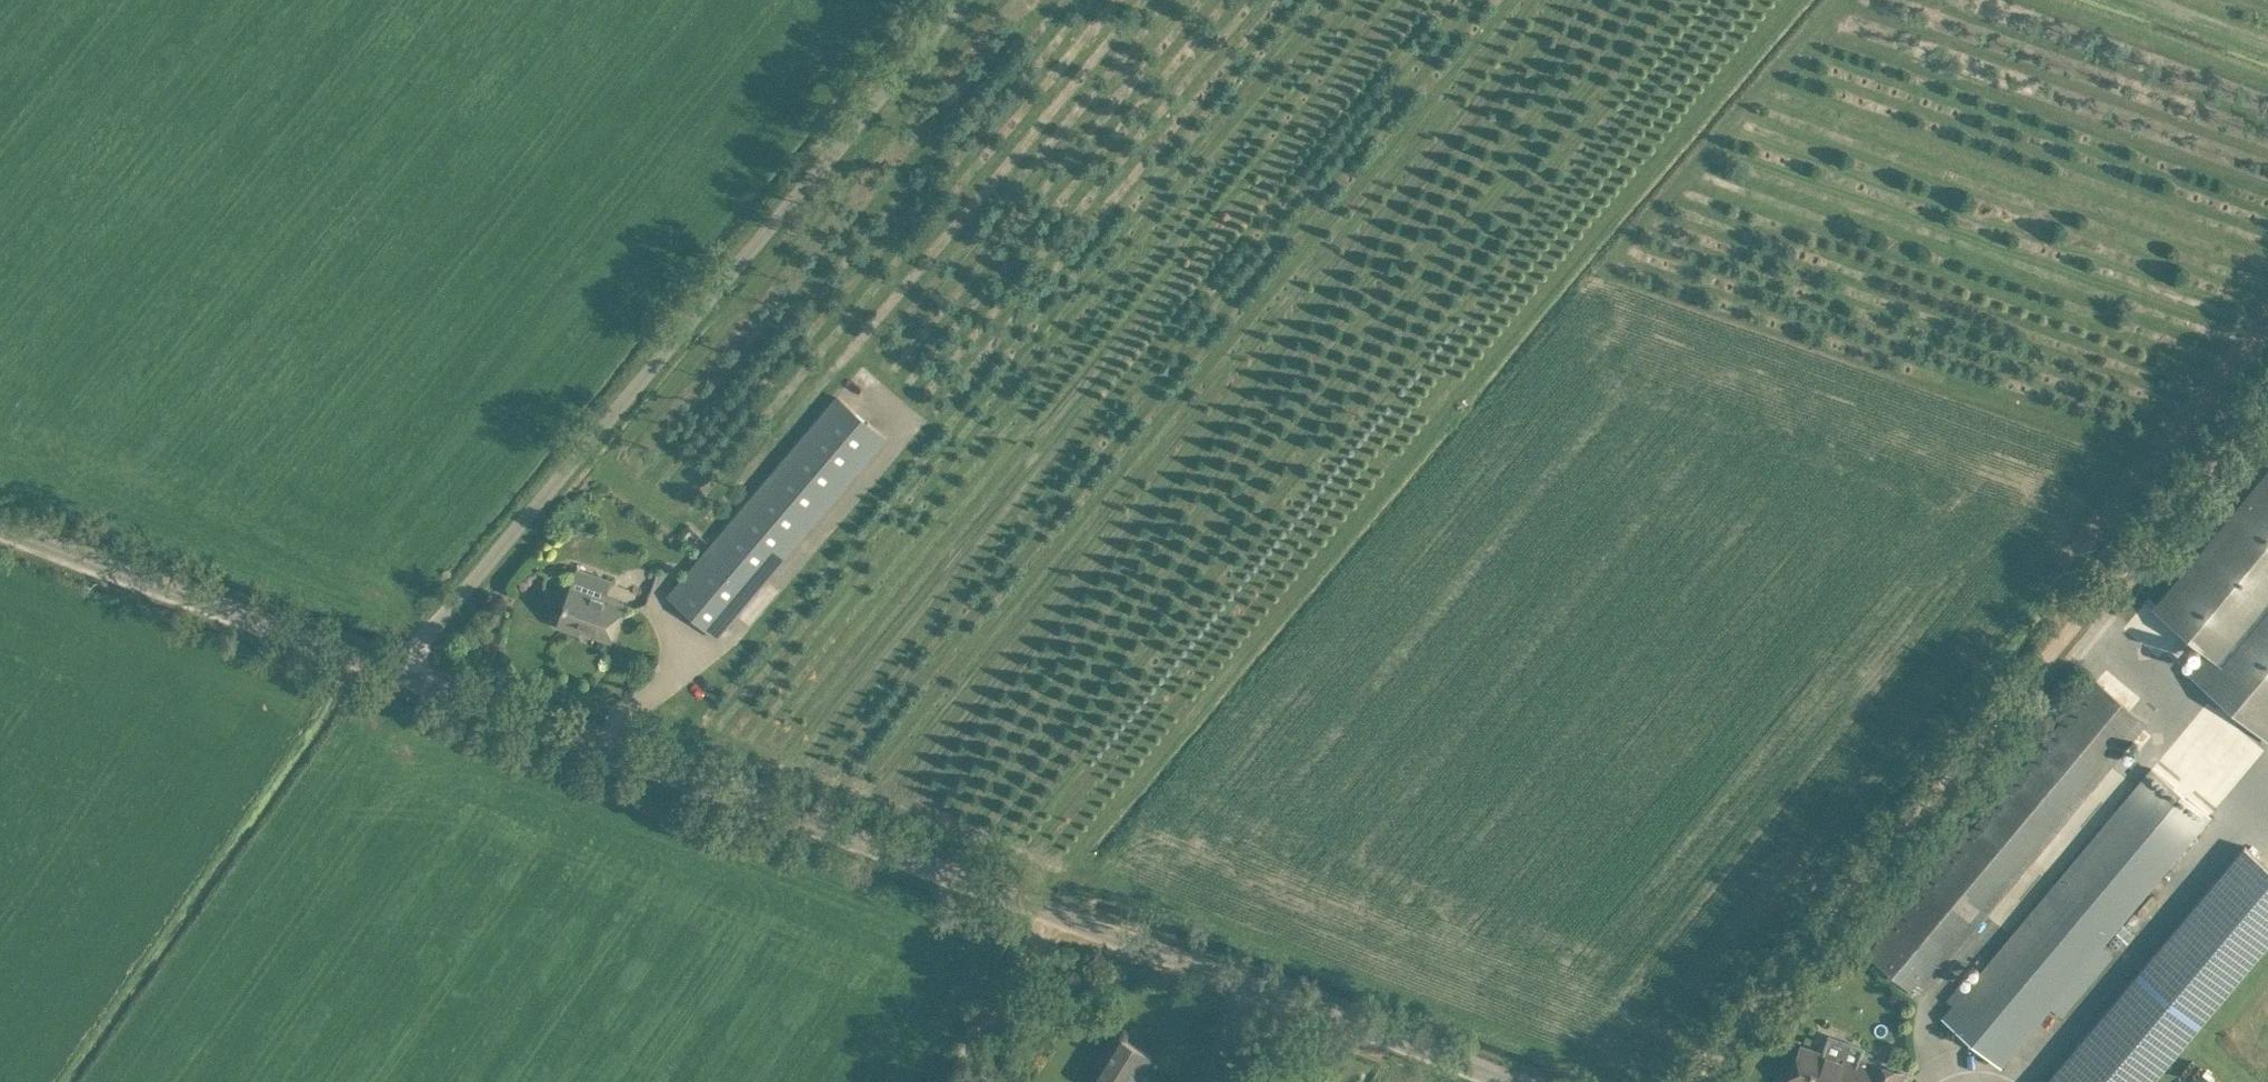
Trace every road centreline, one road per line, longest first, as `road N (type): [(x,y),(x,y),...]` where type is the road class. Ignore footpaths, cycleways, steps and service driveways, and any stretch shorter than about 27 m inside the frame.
road 1 (unclassified): [(1574,1081),(453,670)]
road 2 (track): [(1654,1081),(2267,371)]
road 3 (unclassified): [(453,670),(1004,0)]
road 4 (unclassified): [(453,670),(0,501)]
road 5 (track): [(935,1081),(1051,894)]

